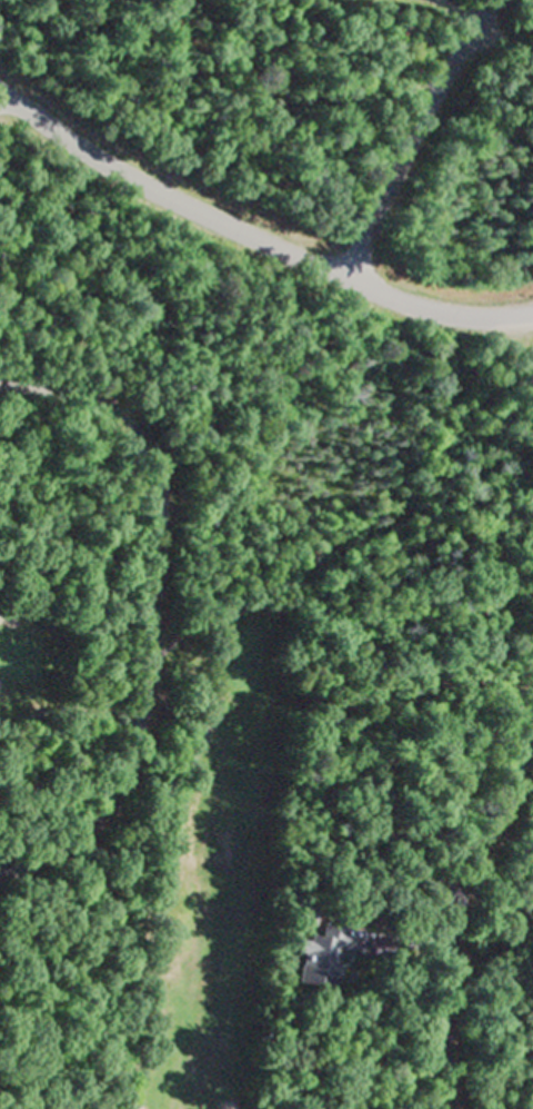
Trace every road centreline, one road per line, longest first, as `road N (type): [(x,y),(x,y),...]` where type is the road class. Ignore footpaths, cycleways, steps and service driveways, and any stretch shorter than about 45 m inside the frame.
road 1 (residential): [(0,373),(103,397),(134,419),(164,478),(167,526),(158,663),(139,745),(97,819),(0,875)]
road 2 (residential): [(532,318),(422,314),(346,285),(150,189),(0,91)]
road 3 (residential): [(464,1108),(462,910),(495,816),(532,746)]
road 4 (residential): [(346,285),(438,105),(501,0)]

